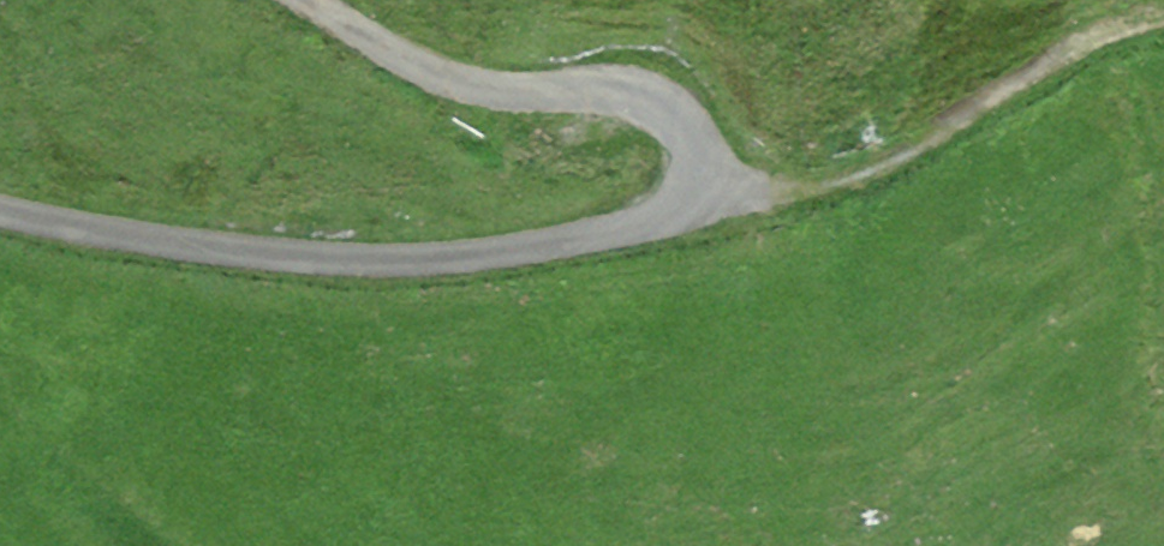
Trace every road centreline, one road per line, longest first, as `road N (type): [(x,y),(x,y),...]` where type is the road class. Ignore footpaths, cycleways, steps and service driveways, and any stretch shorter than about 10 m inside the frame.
road 1 (unclassified): [(0,213),(280,255),(380,260),(587,238),(693,210),(703,161),(692,135),(644,94),(490,89),(450,77),(312,0)]
road 2 (track): [(693,210),(729,217),(863,177),(1094,39),(1163,22)]

